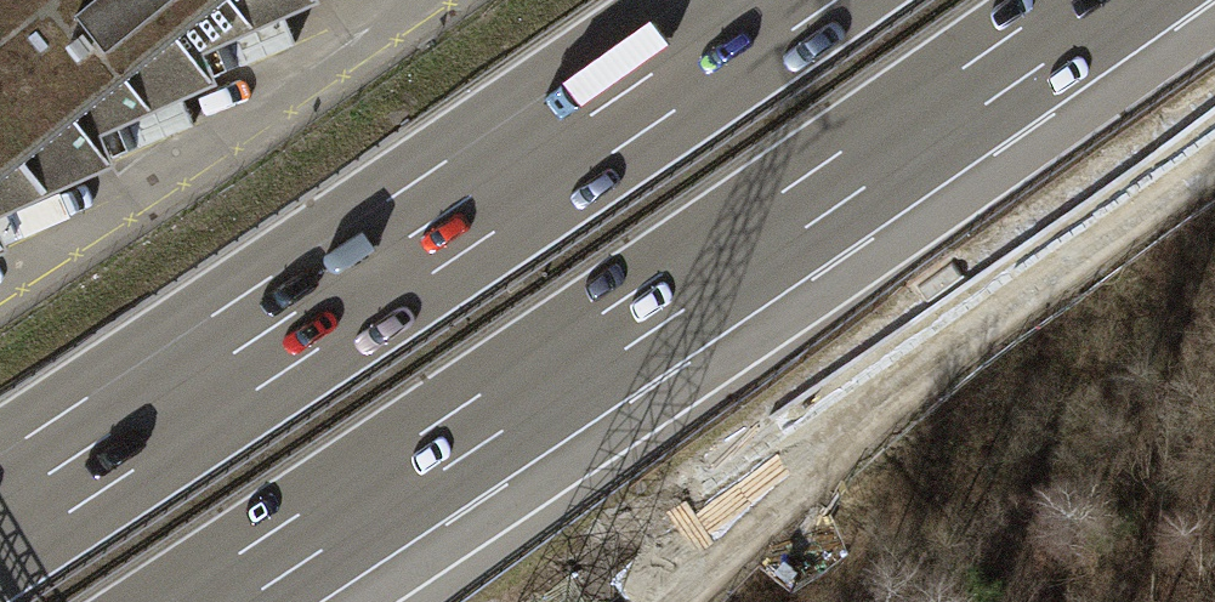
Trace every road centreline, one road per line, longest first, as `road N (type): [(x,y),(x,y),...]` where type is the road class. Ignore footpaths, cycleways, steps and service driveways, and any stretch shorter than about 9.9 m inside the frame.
road 1 (motorway): [(204,601),(1098,0)]
road 2 (motorway): [(761,0),(0,507)]
road 3 (track): [(683,601),(909,386),(1214,163)]

